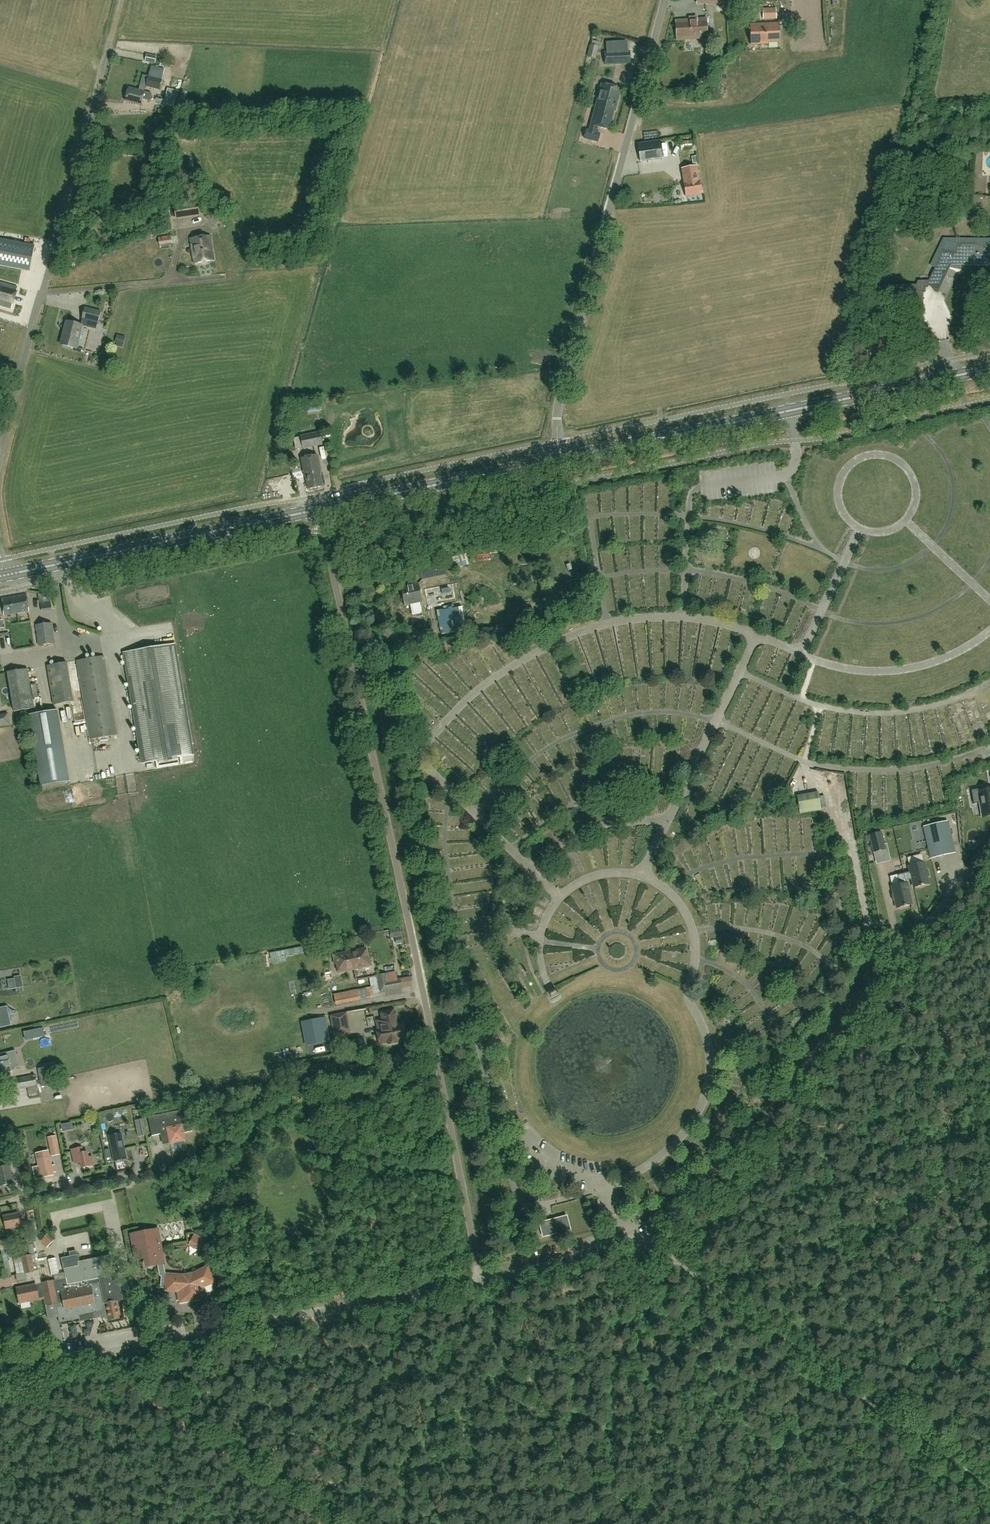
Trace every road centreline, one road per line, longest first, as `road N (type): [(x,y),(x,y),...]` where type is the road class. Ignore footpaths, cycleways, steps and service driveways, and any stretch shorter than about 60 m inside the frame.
road 1 (unclassified): [(481,1280),(320,509)]
road 2 (unclassified): [(632,1231),(704,1182),(748,1137),(989,846)]
road 3 (unclassified): [(2,1372),(481,1280)]
road 4 (unclassified): [(560,460),(560,394),(664,0)]
road 5 (unclassified): [(989,1492),(632,1231)]
road 6 (primary): [(560,460),(989,369)]
road 7 (unclassified): [(0,443),(109,31)]
road 8 (primary): [(5,575),(320,509)]
road 9 (primary): [(320,509),(560,460)]
road 10 (unclassified): [(481,1280),(577,1258),(632,1231)]
road 11 (residential): [(0,1202),(153,1168)]

